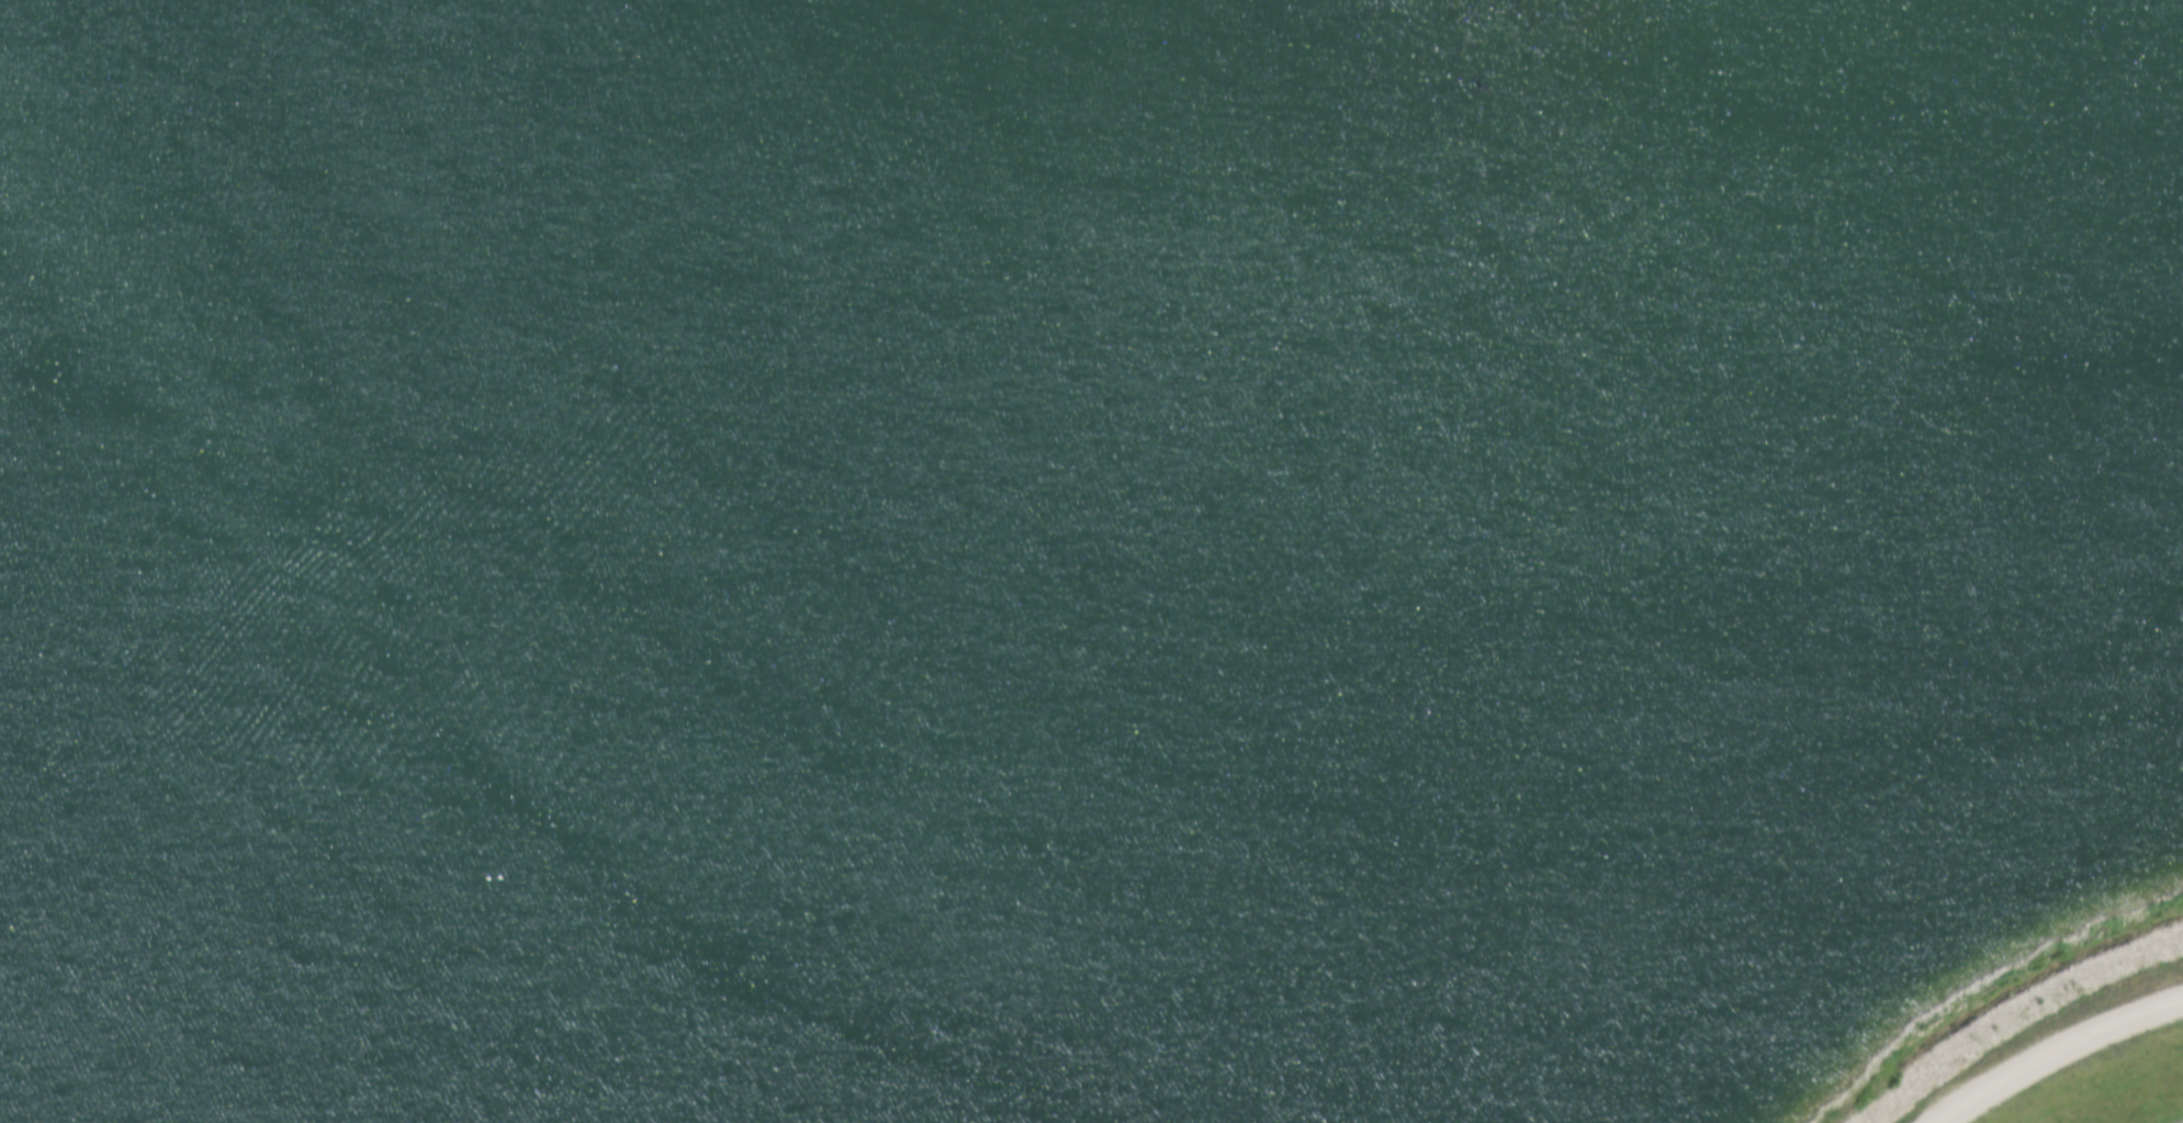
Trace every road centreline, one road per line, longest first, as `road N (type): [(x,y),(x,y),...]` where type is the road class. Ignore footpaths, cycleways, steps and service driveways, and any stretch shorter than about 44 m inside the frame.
road 1 (tertiary): [(2182,952),(2017,1030),(1893,1122)]

